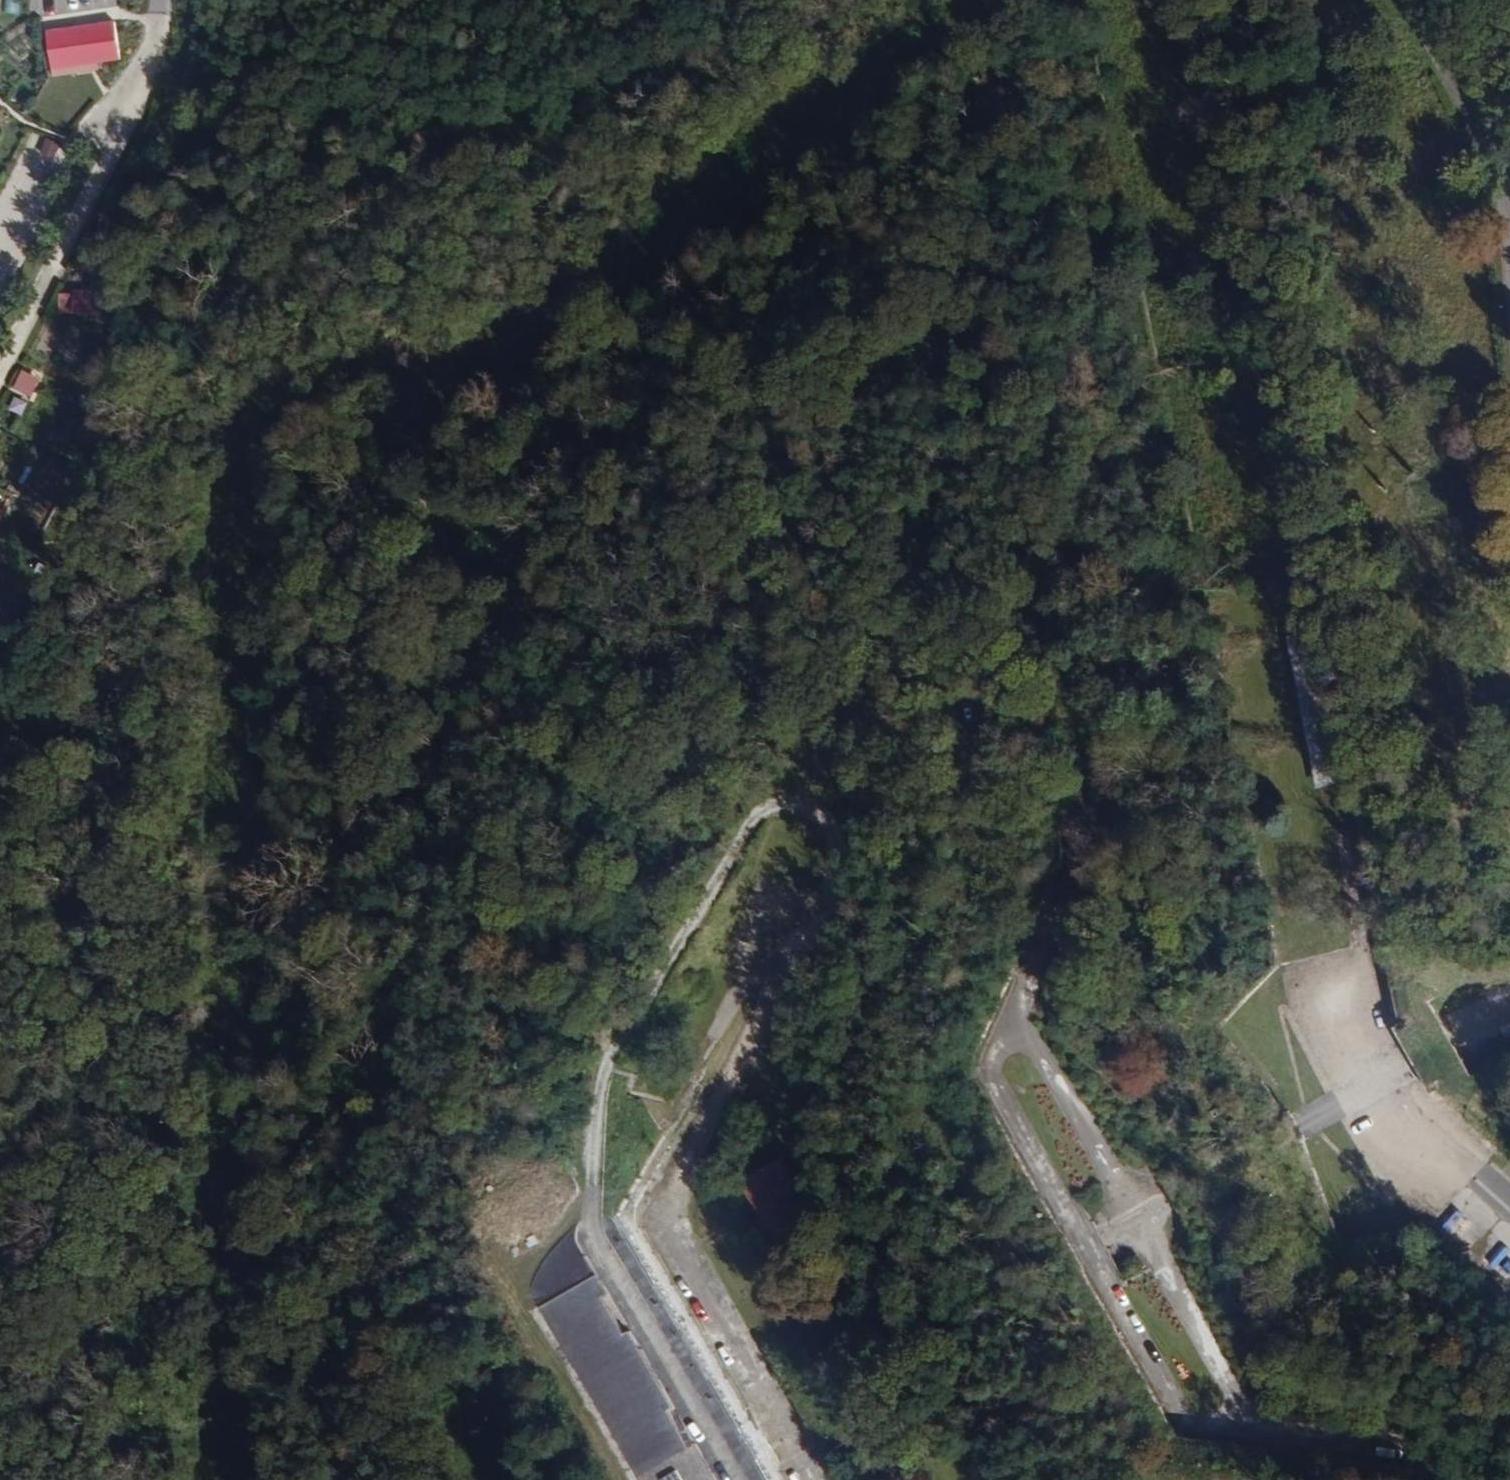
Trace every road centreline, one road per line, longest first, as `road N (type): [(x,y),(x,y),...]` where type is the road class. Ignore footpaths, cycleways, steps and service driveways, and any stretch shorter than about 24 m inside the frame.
road 1 (unknown): [(806,1479),(657,1205),(835,868),(834,834),(801,806),(777,806),(621,1025),(599,1211),(749,1479)]
road 2 (unknown): [(1433,1479),(1396,1453),(1221,1409),(1018,1061),(1095,816)]
road 3 (unclassified): [(164,0),(163,44),(0,370)]
road 4 (unclassified): [(1509,212),(1462,93),(1411,0)]

